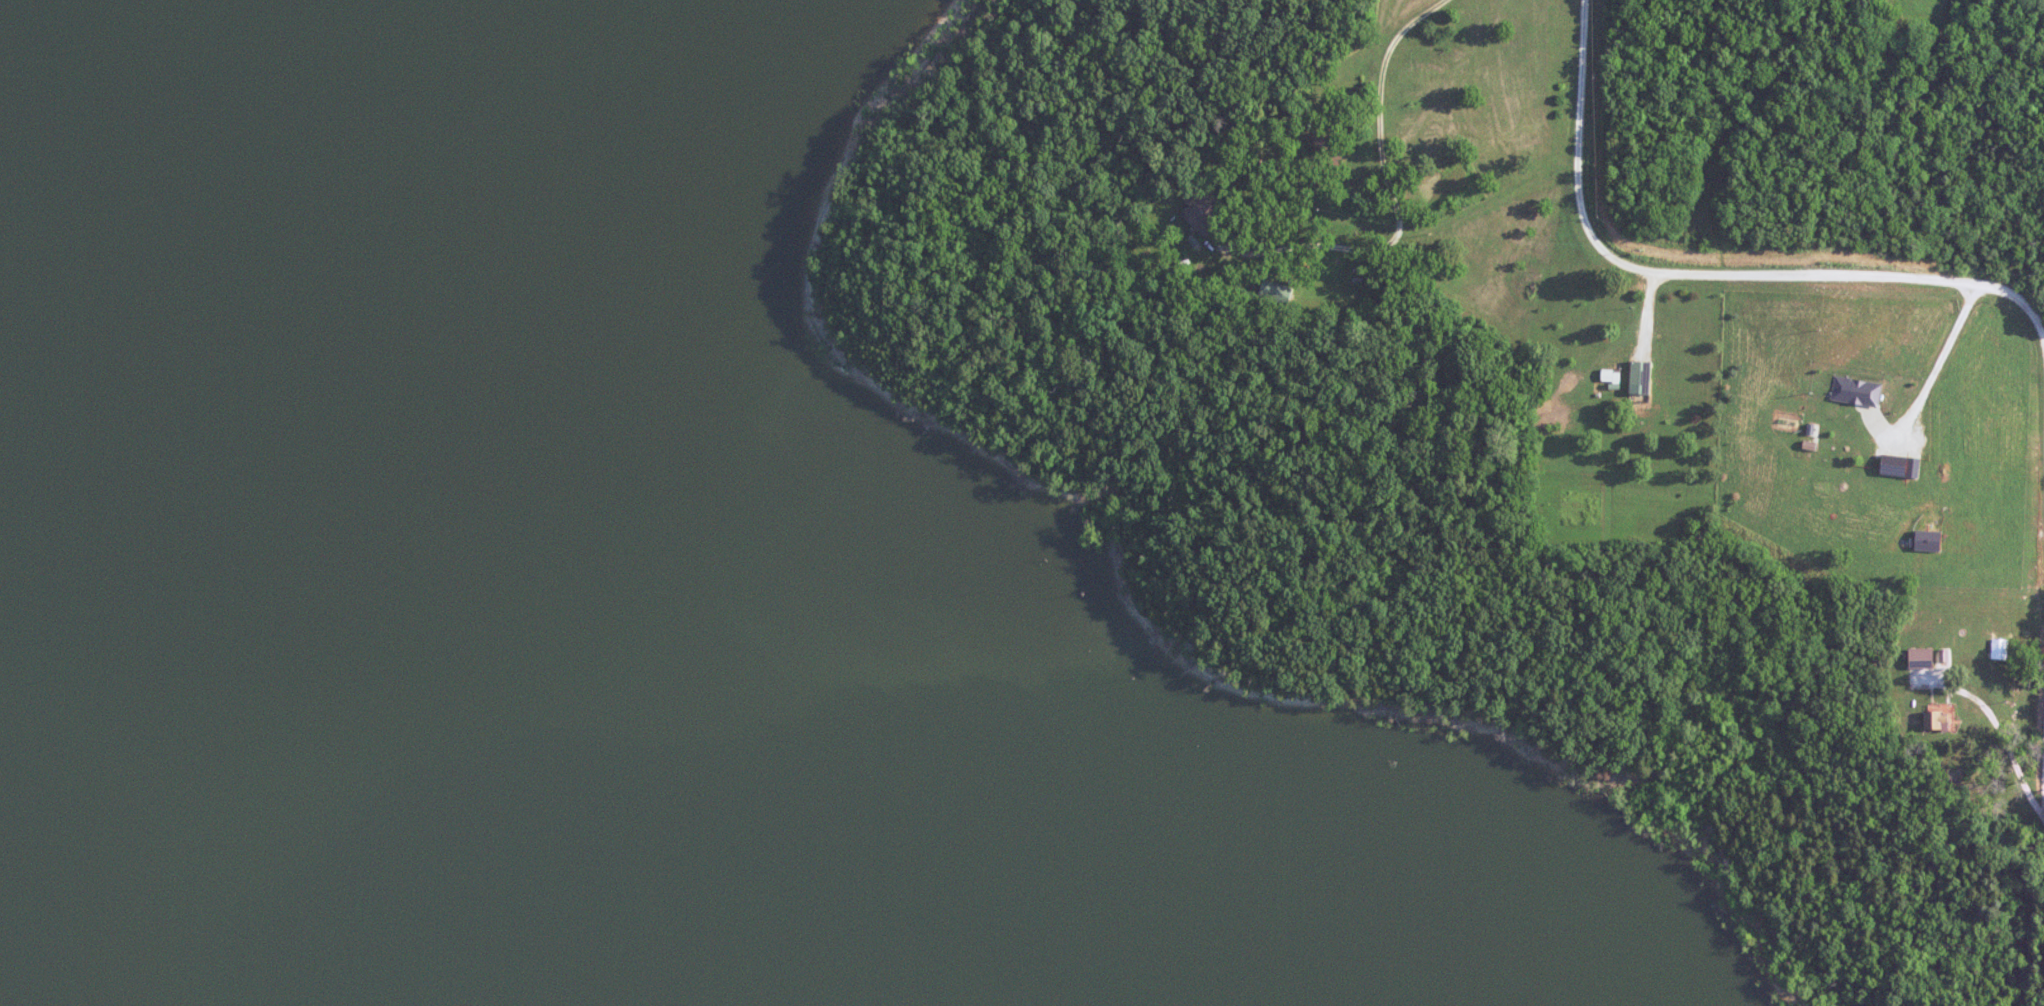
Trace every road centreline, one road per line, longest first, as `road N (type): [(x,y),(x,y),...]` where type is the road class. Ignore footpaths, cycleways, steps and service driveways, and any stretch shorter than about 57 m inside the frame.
road 1 (residential): [(2043,332),(2026,304),(1987,281),(1847,271),(1651,274),(1617,262),(1593,237),(1584,196),(1589,0)]
road 2 (residential): [(1449,0),(1400,33),(1384,65),(1379,134),(1383,179),(1399,214),(1394,243),(1211,255)]

